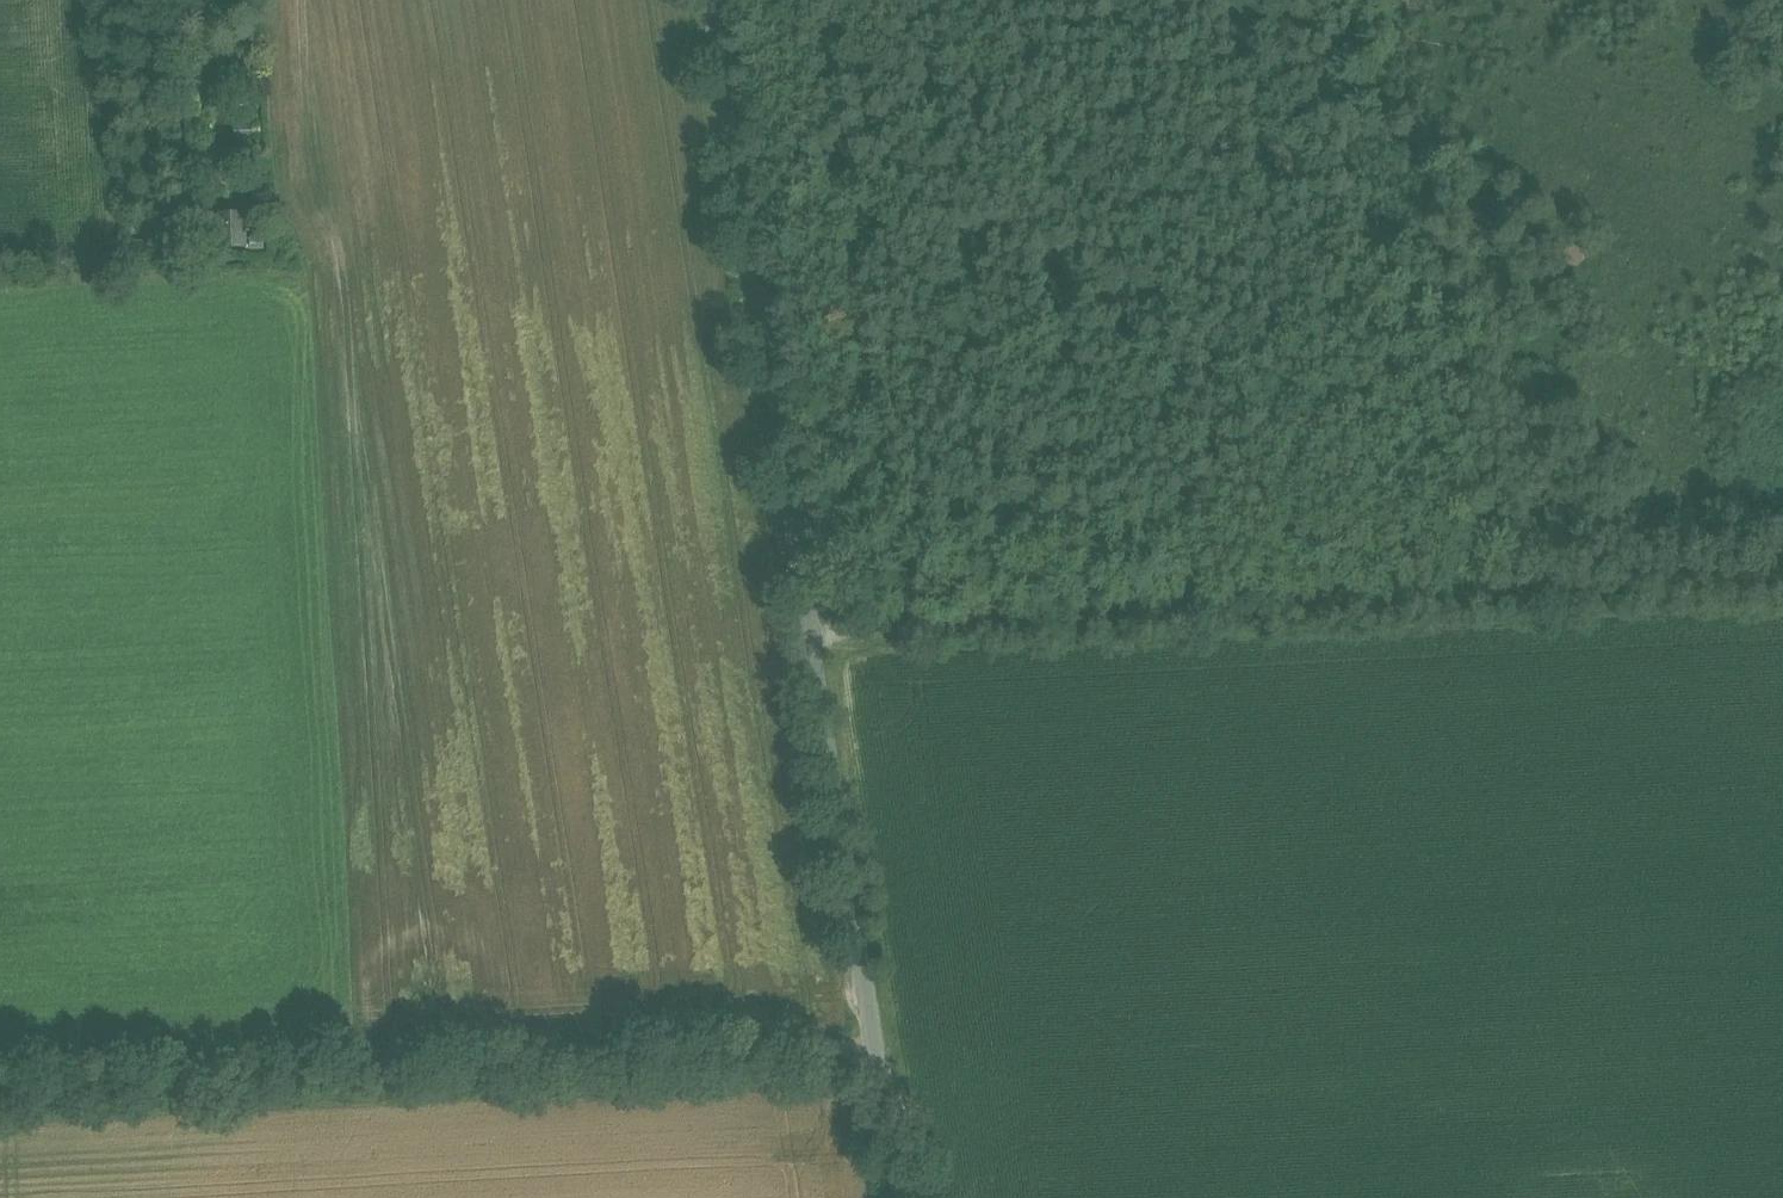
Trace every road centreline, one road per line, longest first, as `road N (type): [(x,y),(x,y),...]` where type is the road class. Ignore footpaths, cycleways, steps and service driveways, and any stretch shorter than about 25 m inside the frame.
road 1 (unclassified): [(701,0),(899,1197)]
road 2 (track): [(807,641),(1782,584)]
road 3 (track): [(0,1096),(875,1052)]

